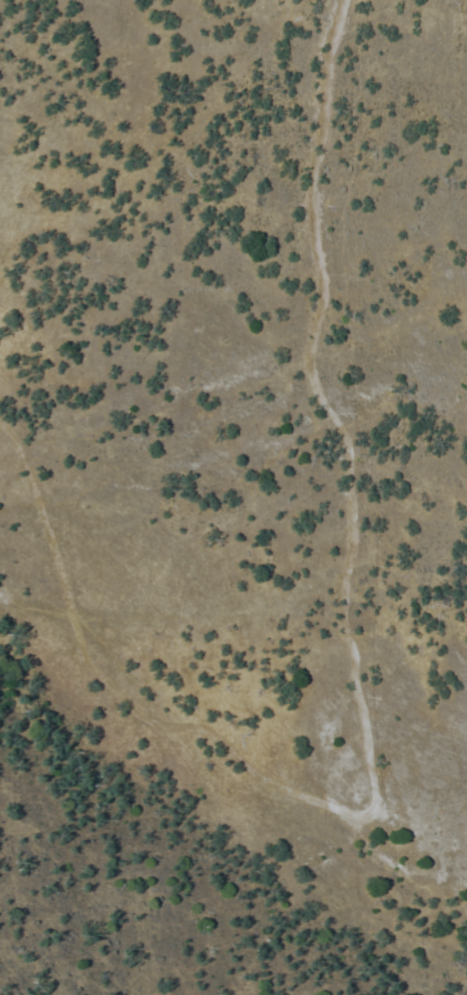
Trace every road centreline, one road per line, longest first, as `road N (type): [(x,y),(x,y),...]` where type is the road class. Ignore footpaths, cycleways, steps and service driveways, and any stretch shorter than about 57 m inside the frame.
road 1 (track): [(342,0),(312,167),(322,290),(308,351),(313,389),(349,458),(352,528),(341,608),(373,798),(366,812),(352,816),(267,781)]
road 2 (track): [(267,781),(204,733),(150,722),(86,664),(46,526),(13,437),(0,425)]

